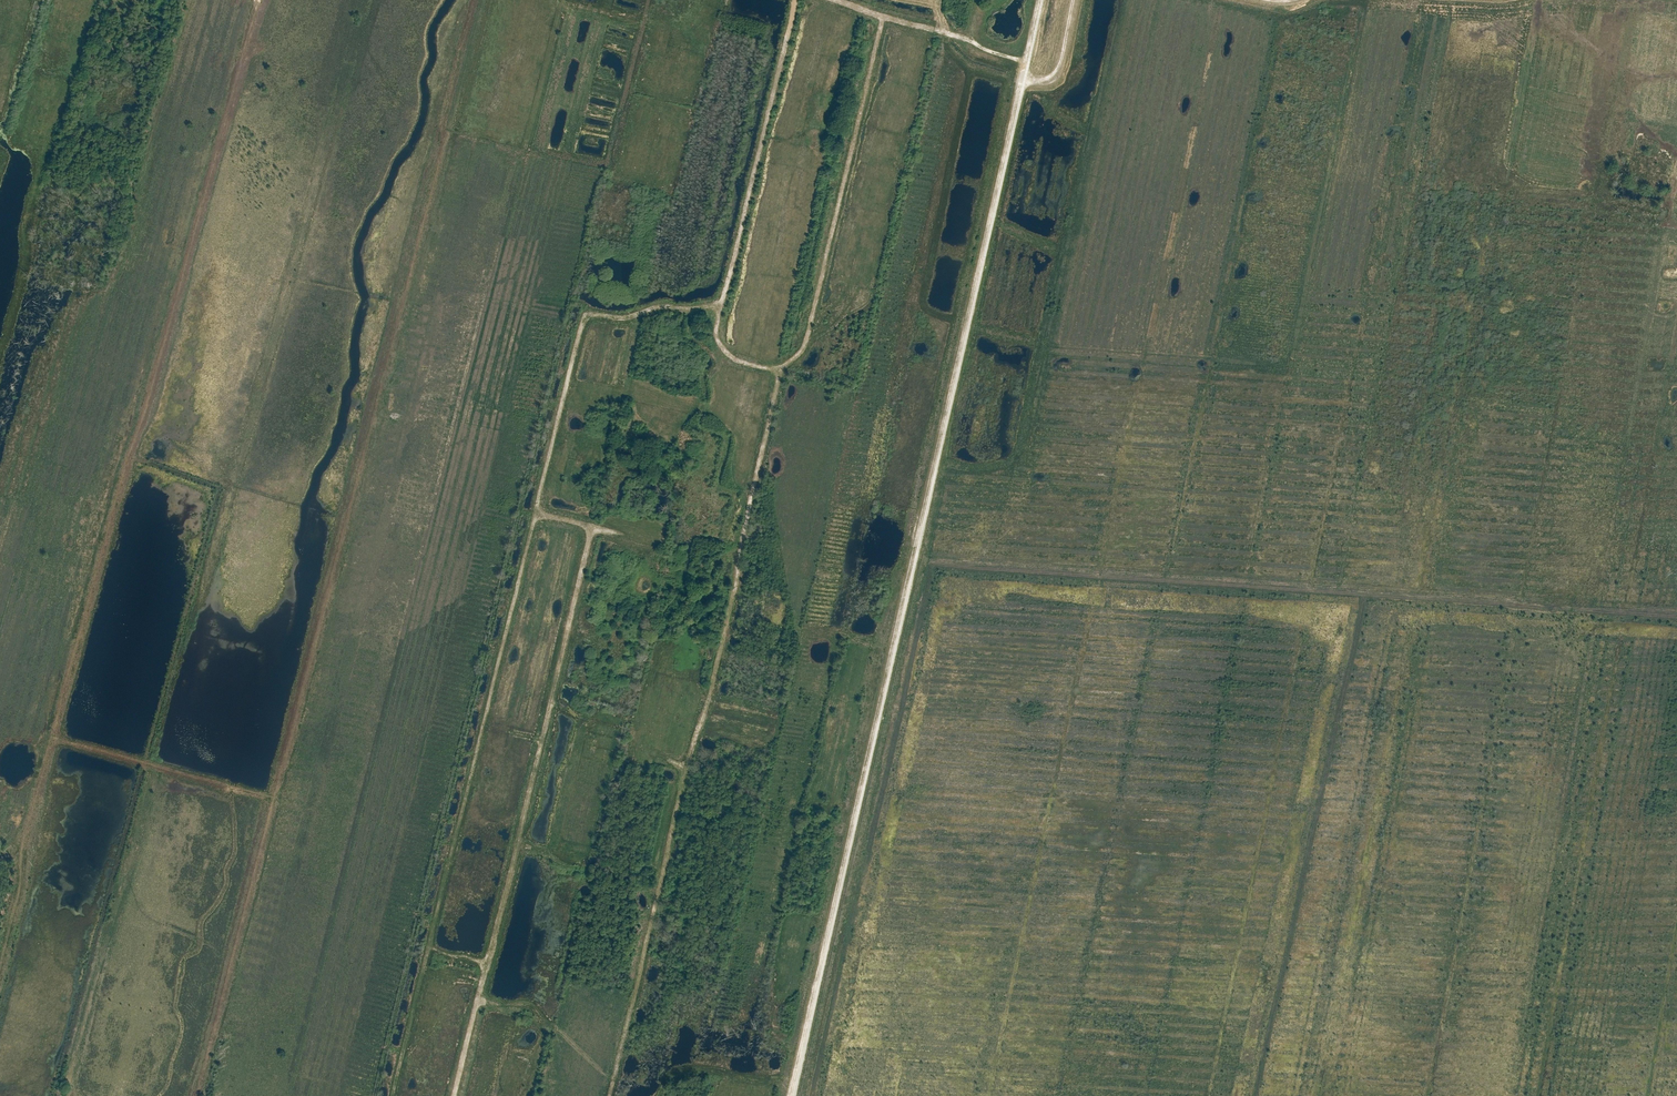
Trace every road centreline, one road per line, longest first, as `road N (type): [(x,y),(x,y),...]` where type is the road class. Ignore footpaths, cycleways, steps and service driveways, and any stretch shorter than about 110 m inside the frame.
road 1 (track): [(789,1095),(1020,79)]

